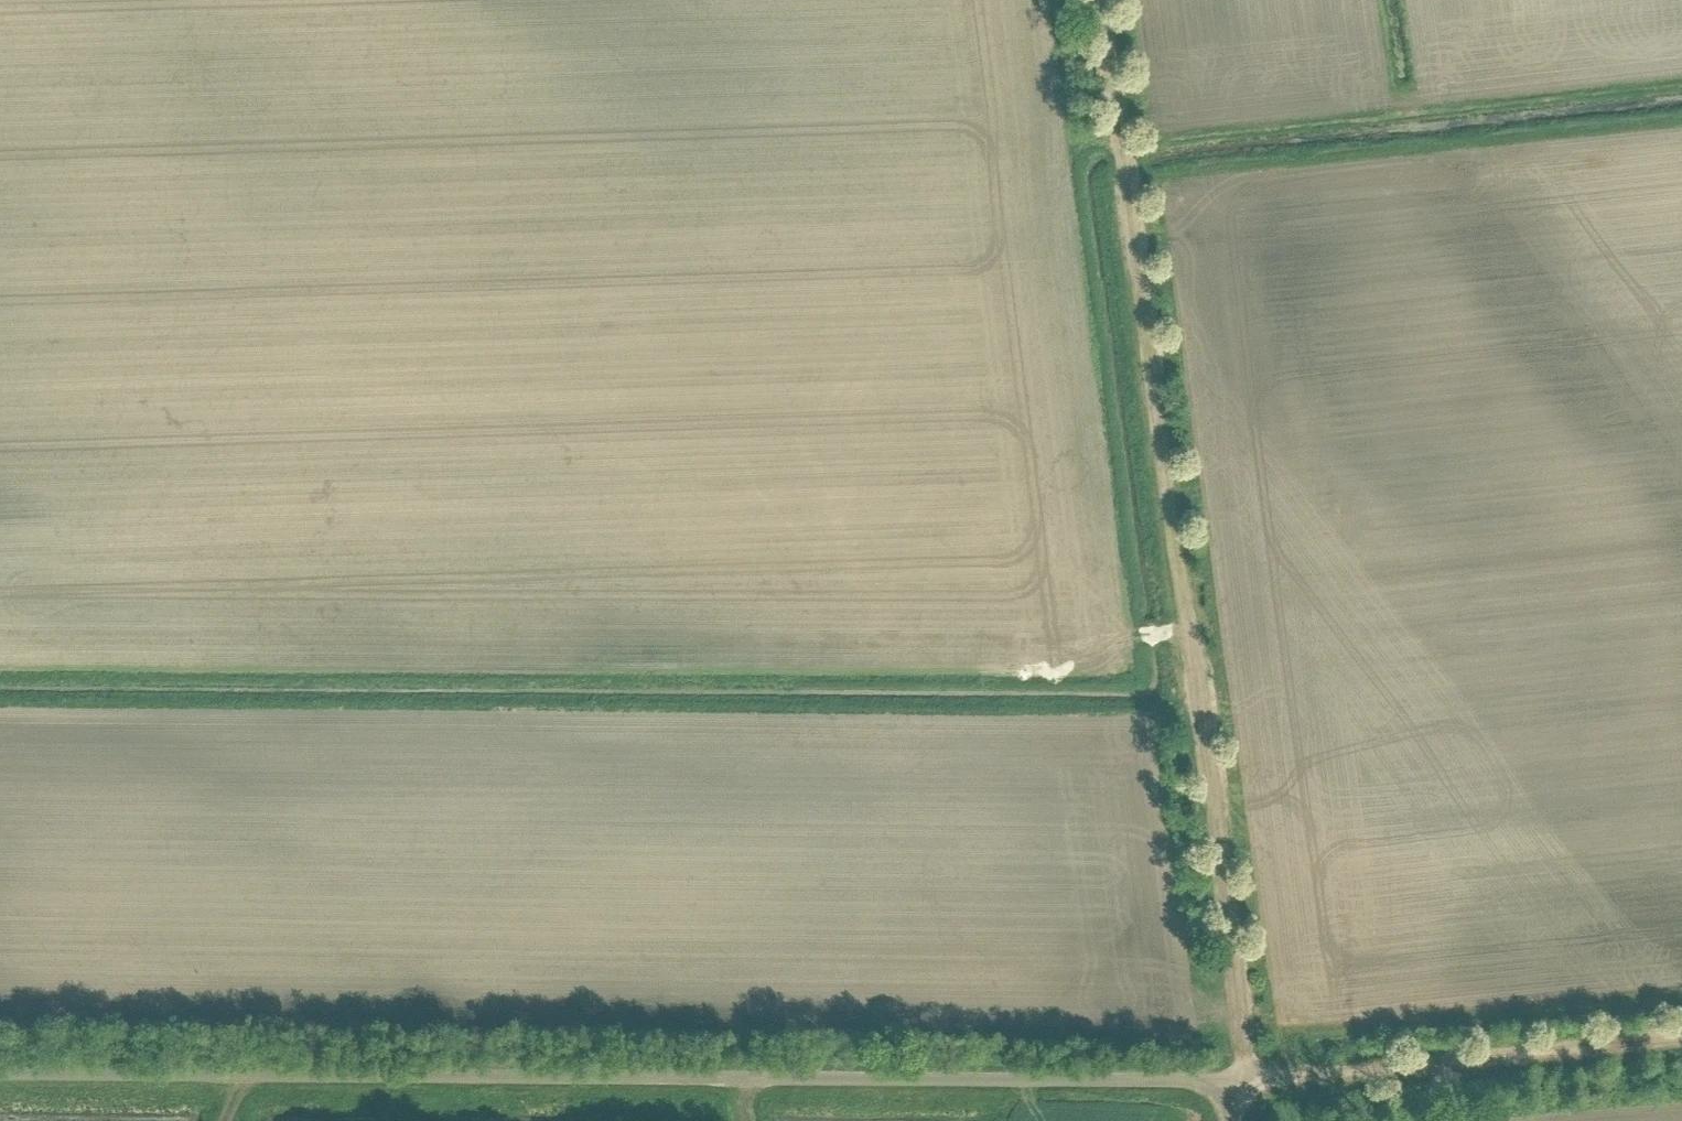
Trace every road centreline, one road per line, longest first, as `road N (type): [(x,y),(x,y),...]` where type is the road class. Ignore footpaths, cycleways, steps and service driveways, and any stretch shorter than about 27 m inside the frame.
road 1 (track): [(1098,0),(1239,1069),(1681,1025)]
road 2 (unclassified): [(0,1089),(1239,1069),(1214,1120)]

